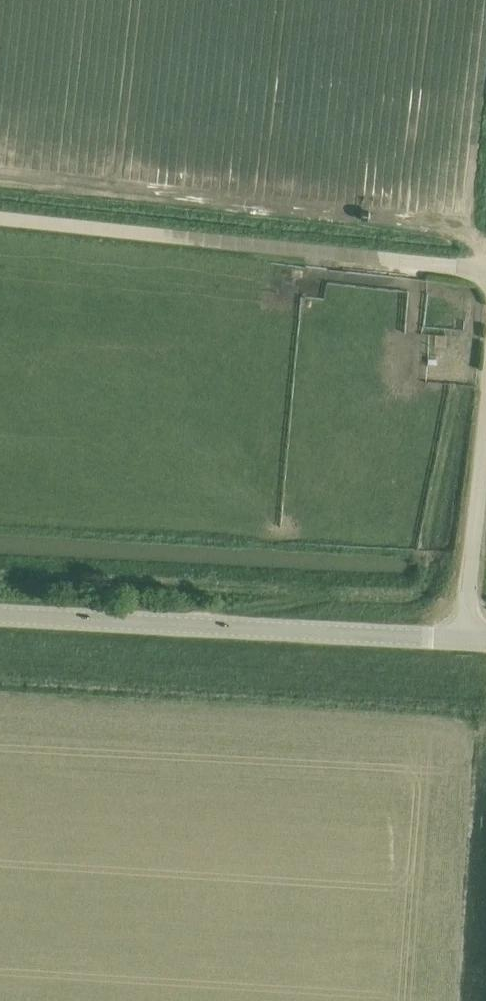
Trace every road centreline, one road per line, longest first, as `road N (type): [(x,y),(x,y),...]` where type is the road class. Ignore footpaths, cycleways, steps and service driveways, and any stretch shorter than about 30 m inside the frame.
road 1 (unclassified): [(485,270),(0,218)]
road 2 (tertiary): [(464,640),(0,616)]
road 3 (unclassified): [(464,640),(485,430)]

